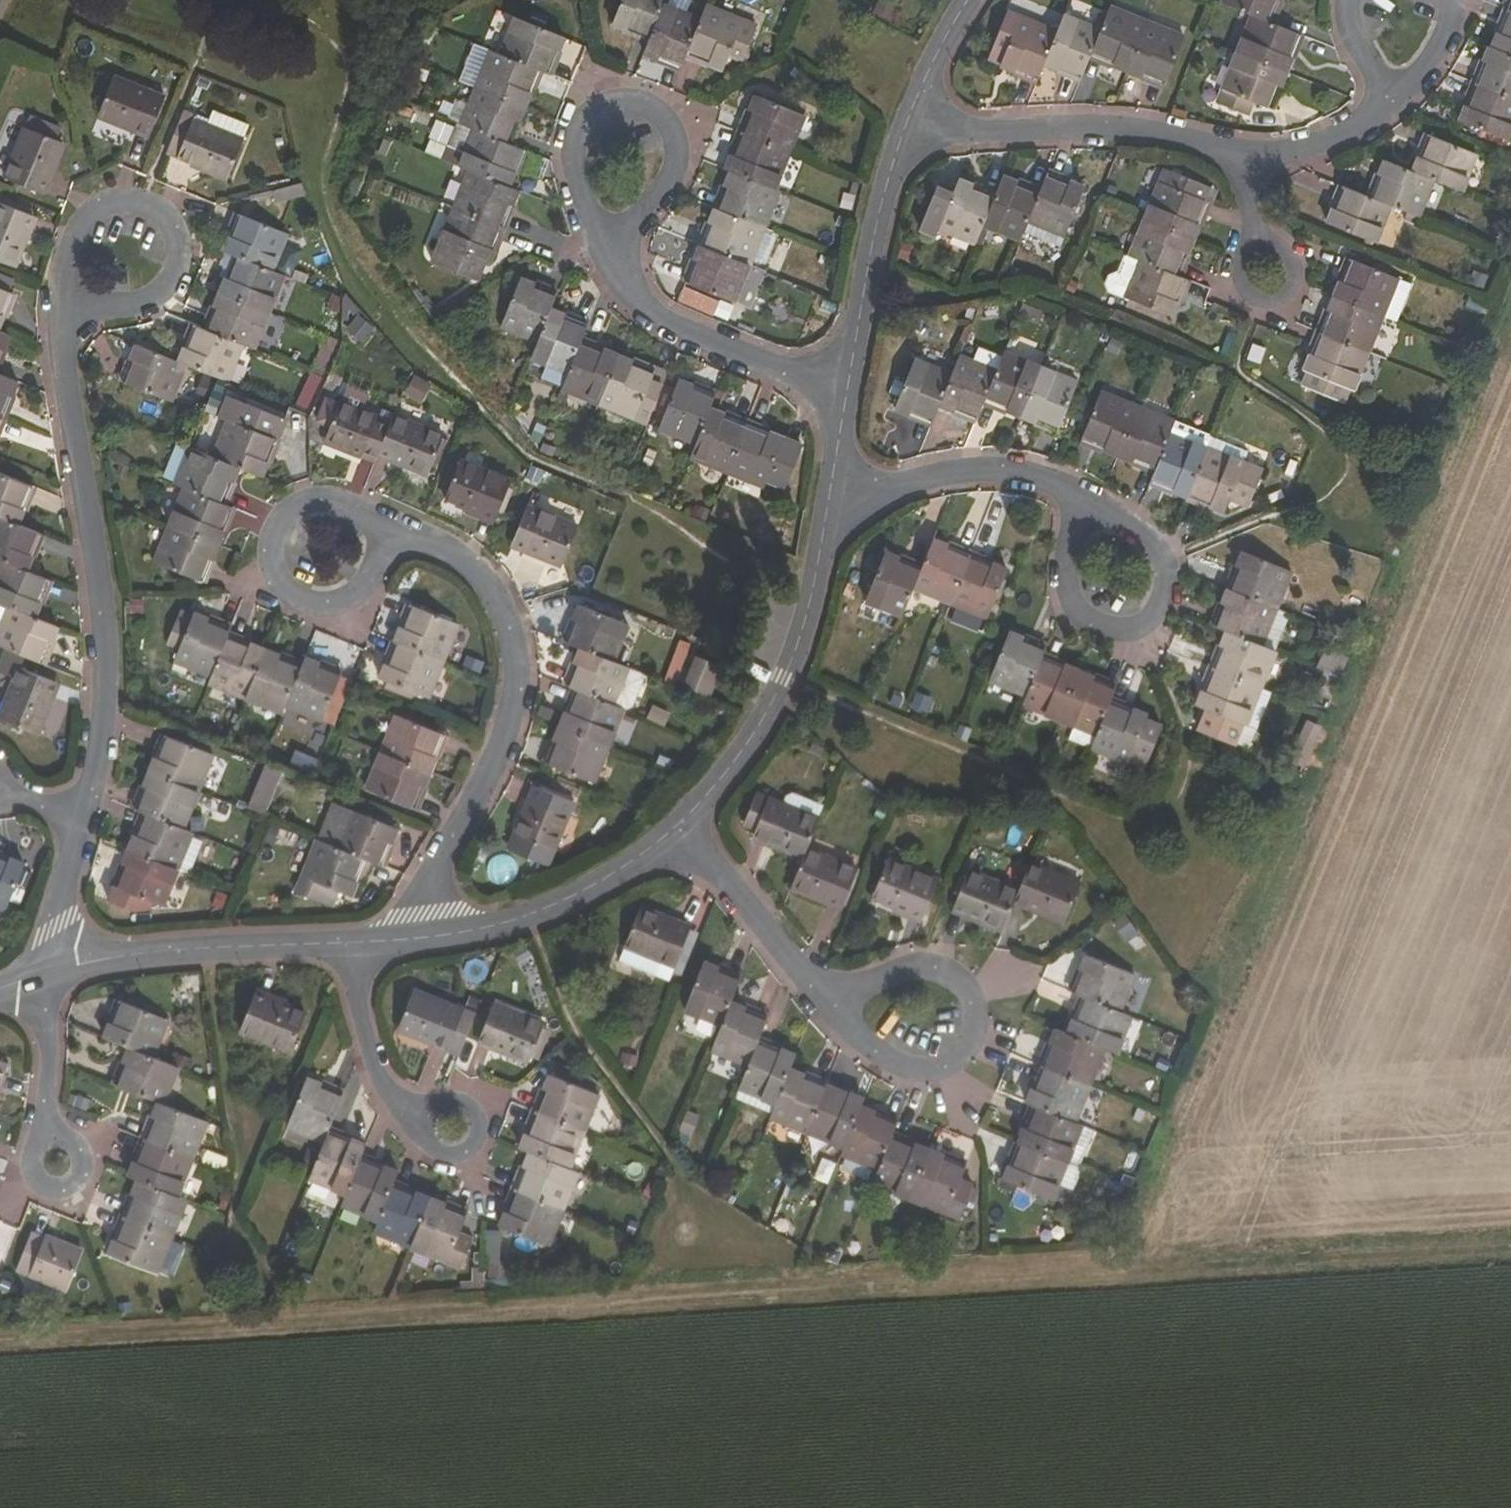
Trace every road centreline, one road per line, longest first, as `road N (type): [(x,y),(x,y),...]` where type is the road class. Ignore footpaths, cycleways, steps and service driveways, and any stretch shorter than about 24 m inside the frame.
road 1 (residential): [(78,822),(108,712),(63,327),(86,289)]
road 2 (residential): [(405,936),(496,737),(513,684),(511,632),(490,587),(454,553),(373,529)]
road 3 (residential): [(829,503),(814,588),(782,679),(747,750),(680,825)]
road 4 (residential): [(909,124),(1142,126),(1246,153)]
road 5 (residential): [(848,391),(651,312),(620,278),(609,209)]
road 6 (residential): [(680,825),(606,878),(511,922),(405,936)]
road 7 (residential): [(829,503),(945,471),(1012,469),(1065,485),(1096,534)]
road 8 (residential): [(338,944),(153,951),(45,971)]
road 9 (residential): [(909,124),(881,205),(848,391)]
road 10 (residential): [(899,1068),(935,1070),(964,1049),(975,1015),(962,982),(914,962),(845,1000)]
road 11 (residential): [(373,529),(346,504),(310,501),(280,521),(272,537),(272,573),(281,589),(311,607),(346,604)]
road 12 (residential): [(677,172),(675,139),(654,113),(605,108),(579,129),(571,161),(582,191),(609,209)]
road 13 (residential): [(680,825),(808,977),(845,1000)]
road 14 (residential): [(338,944),(379,1080),(411,1126),(422,1127)]
road 15 (residential): [(177,256),(154,210),(105,205),(73,242),(86,289)]
road 16 (residential): [(55,1139),(45,971)]
road 17 (residential): [(1124,630),(1154,613),(1165,566),(1130,531),(1096,534)]
road 18 (residential): [(1246,153),(1319,138),(1373,111),(1390,85)]
road 19 (residential): [(45,971),(78,822)]
road 20 (residential): [(1096,534),(1070,558),(1068,594),(1089,622),(1124,630)]
road 21 (residential): [(968,0),(926,68),(909,124)]
road 22 (residential): [(86,289),(117,306),(151,299),(177,256)]
road 23 (residential): [(1241,283),(1263,301),(1289,289),(1287,259),(1259,249)]

